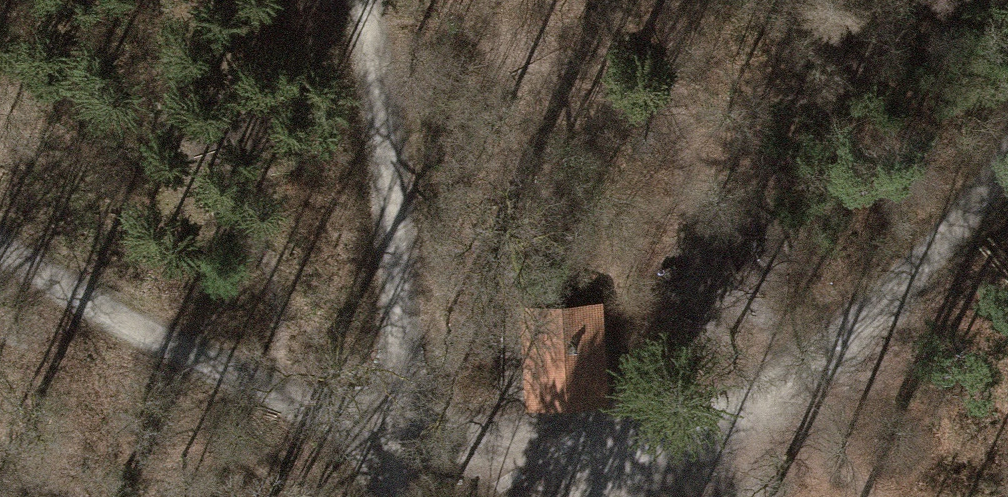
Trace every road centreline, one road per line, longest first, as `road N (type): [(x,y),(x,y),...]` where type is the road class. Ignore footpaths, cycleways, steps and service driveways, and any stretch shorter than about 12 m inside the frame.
road 1 (track): [(1007,162),(981,200),(796,382),(660,435),(569,496)]
road 2 (track): [(363,0),(402,286),(395,446)]
road 3 (track): [(395,446),(93,304),(0,247)]
road 4 (track): [(660,435),(395,446)]

